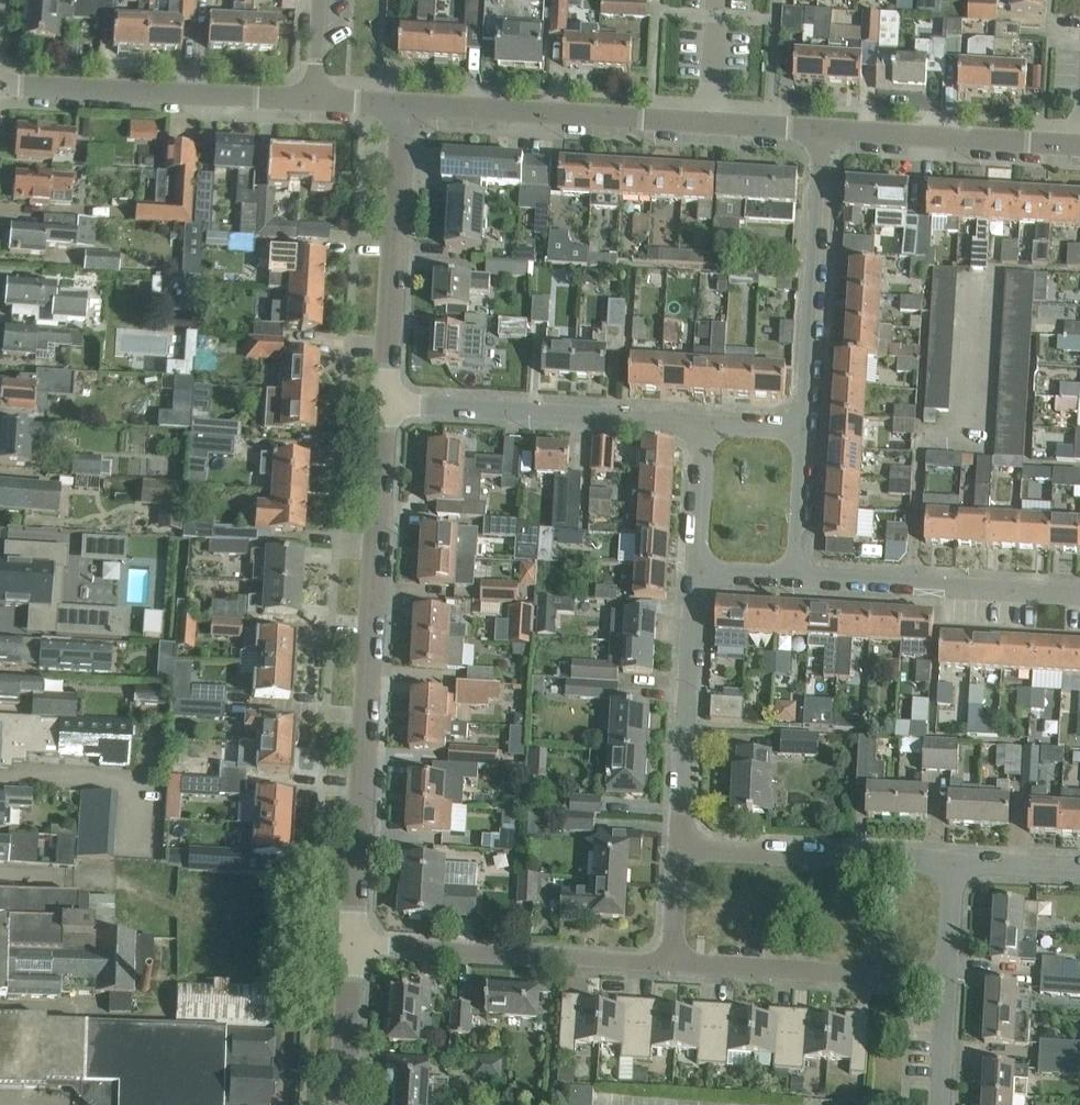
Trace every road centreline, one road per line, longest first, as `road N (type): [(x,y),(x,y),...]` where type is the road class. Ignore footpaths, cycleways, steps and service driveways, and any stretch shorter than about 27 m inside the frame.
road 1 (residential): [(353,946),(384,402)]
road 2 (residential): [(705,422),(384,402)]
road 3 (residential): [(353,946),(674,963)]
road 4 (residential): [(313,100),(0,83)]
road 5 (residential): [(710,123),(401,105)]
road 6 (residential): [(802,428),(820,129)]
road 7 (residential): [(384,402),(401,105)]
road 8 (residential): [(1079,594),(794,577)]
road 9 (residential): [(681,849),(697,571)]
road 10 (residential): [(945,978),(674,963)]
road 11 (residential): [(951,864),(681,849)]
road 12 (residential): [(1079,145),(820,129)]
road 13 (residential): [(343,1104),(353,946)]
road 14 (residential): [(794,577),(802,428)]
road 15 (residential): [(697,571),(705,422)]
road 16 (residential): [(1079,871),(951,864)]
road 17 (residential): [(939,1104),(945,978)]
road 18 (residential): [(717,0),(710,123)]

